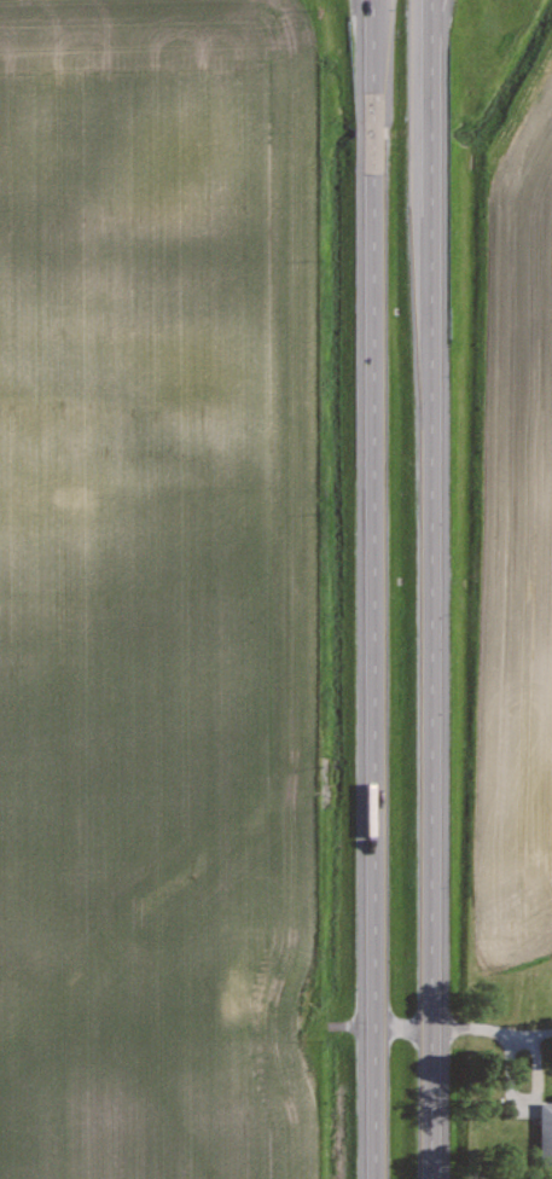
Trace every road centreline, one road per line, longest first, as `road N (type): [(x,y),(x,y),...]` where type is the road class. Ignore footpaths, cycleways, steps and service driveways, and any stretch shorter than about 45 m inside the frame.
road 1 (trunk): [(370,0),(372,1178)]
road 2 (trunk): [(429,1178),(429,0)]

